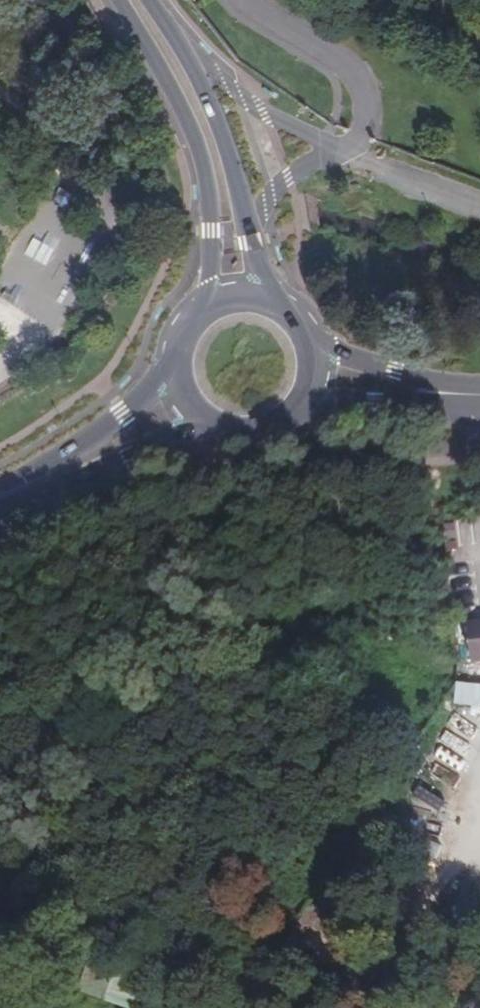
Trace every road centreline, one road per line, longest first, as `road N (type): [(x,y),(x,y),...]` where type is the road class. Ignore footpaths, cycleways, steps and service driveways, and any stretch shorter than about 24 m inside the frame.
road 1 (secondary): [(265,292),(216,116),(148,0)]
road 2 (secondary): [(121,0),(201,157),(213,292)]
road 3 (secondary): [(0,511),(193,433)]
road 4 (tertiary): [(479,385),(341,357),(303,320)]
road 5 (secondary): [(160,381),(96,434),(0,485)]
road 6 (tertiary): [(307,409),(479,410)]
road 7 (track): [(479,201),(350,151)]
road 8 (secondary): [(193,433),(255,445),(307,409)]

